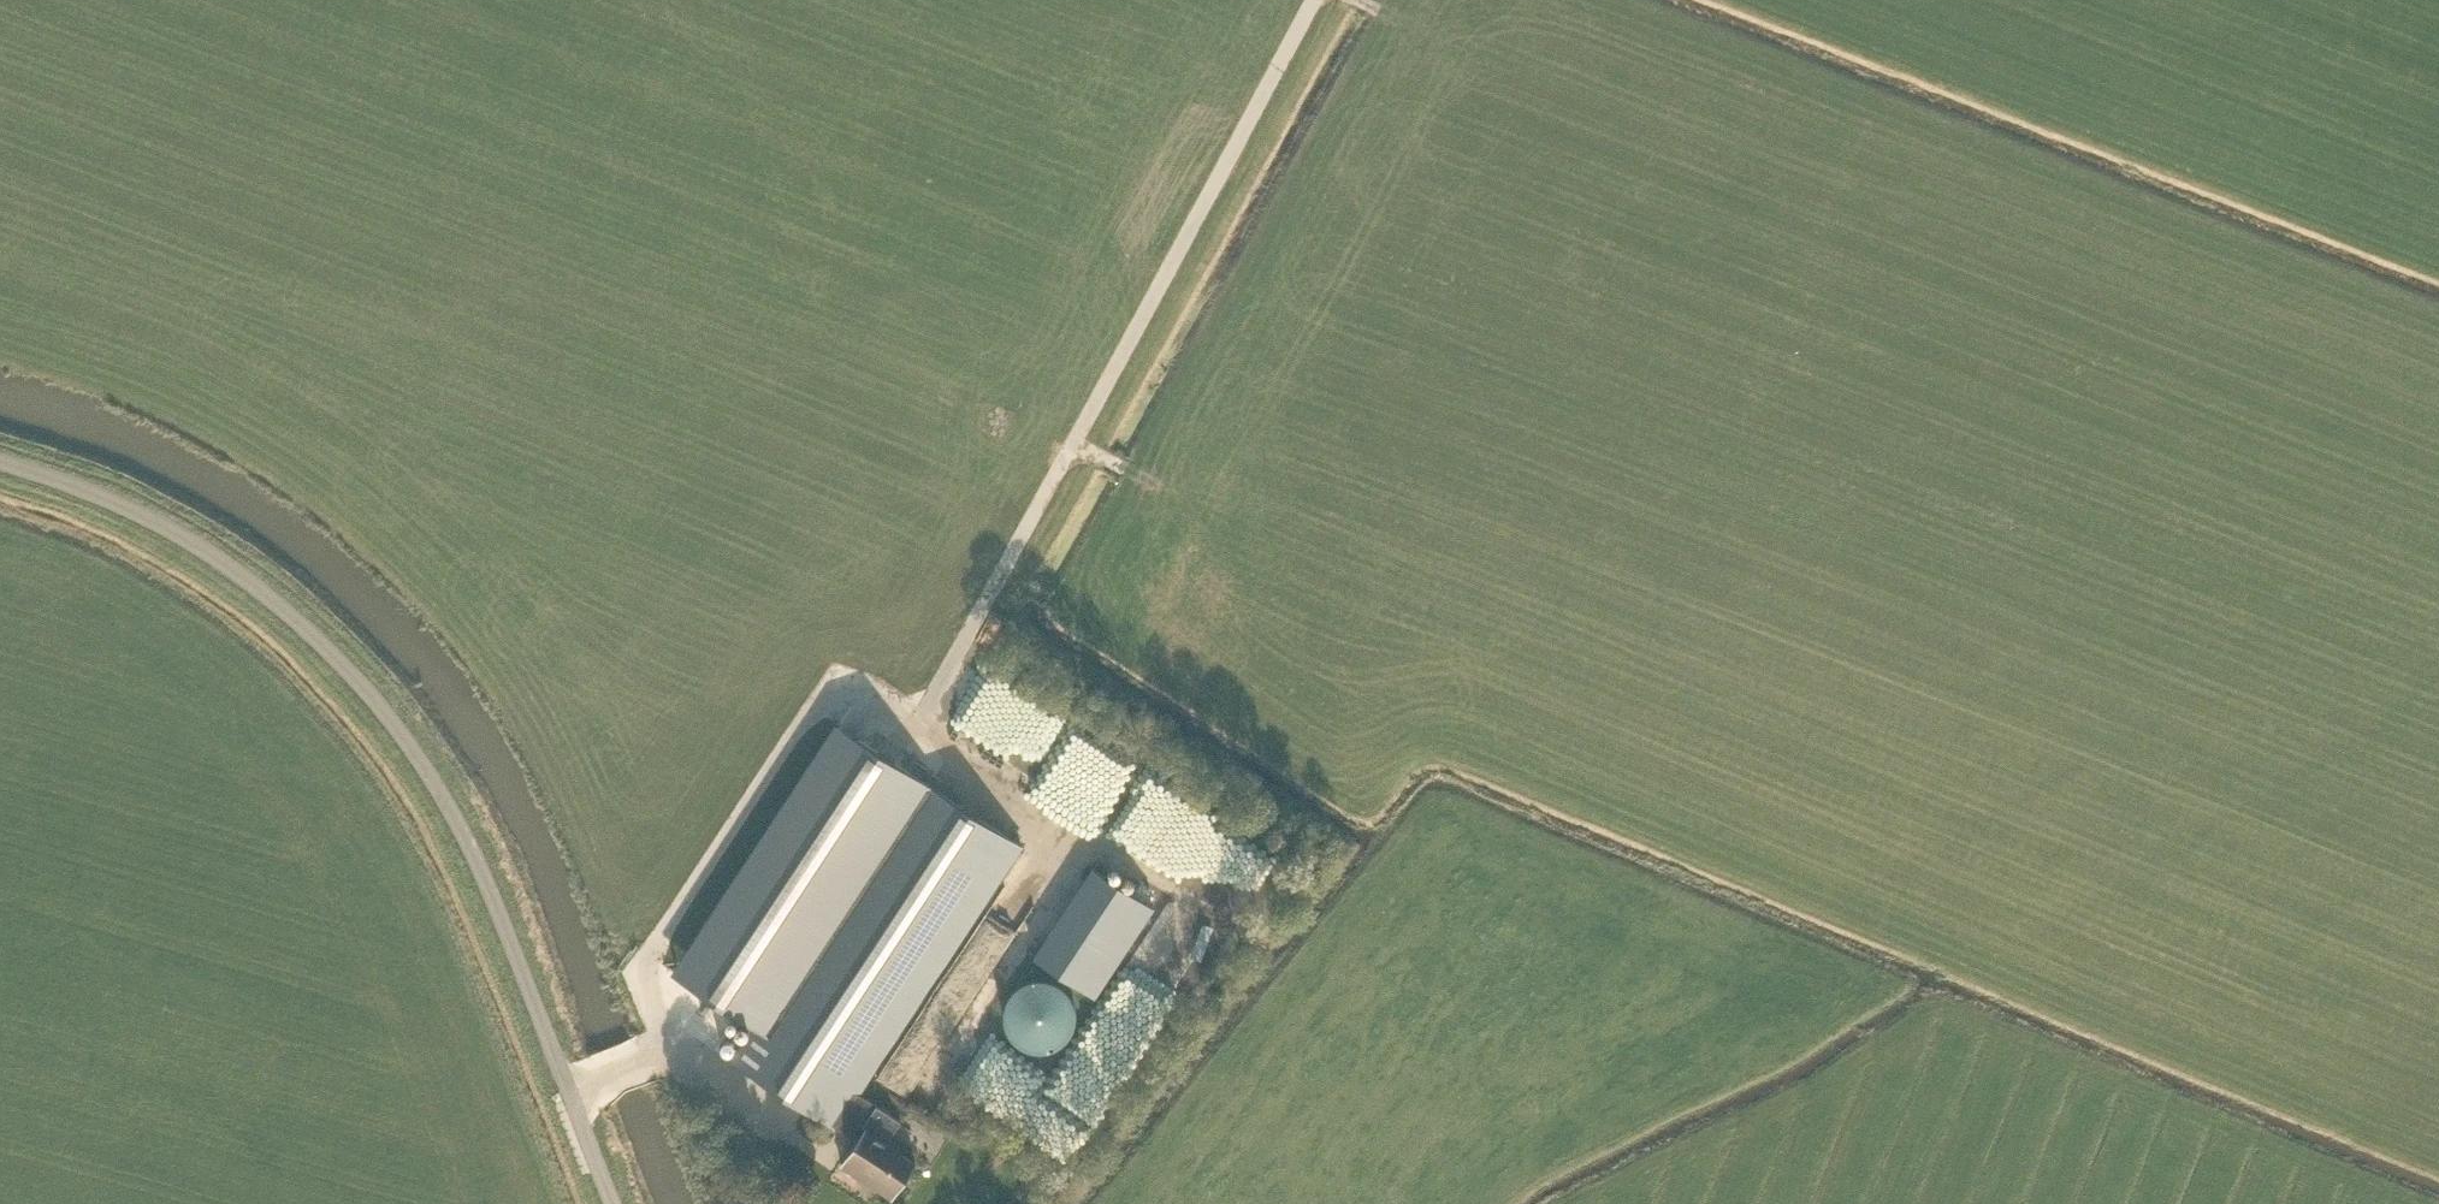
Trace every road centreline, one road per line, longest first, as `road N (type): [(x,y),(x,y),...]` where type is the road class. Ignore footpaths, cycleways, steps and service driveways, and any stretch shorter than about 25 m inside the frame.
road 1 (track): [(1315,0),(911,739),(839,698),(651,975)]
road 2 (unclassified): [(613,1203),(475,856),(363,686),(207,551),(108,499),(0,461)]
road 3 (track): [(911,739),(1068,837)]

